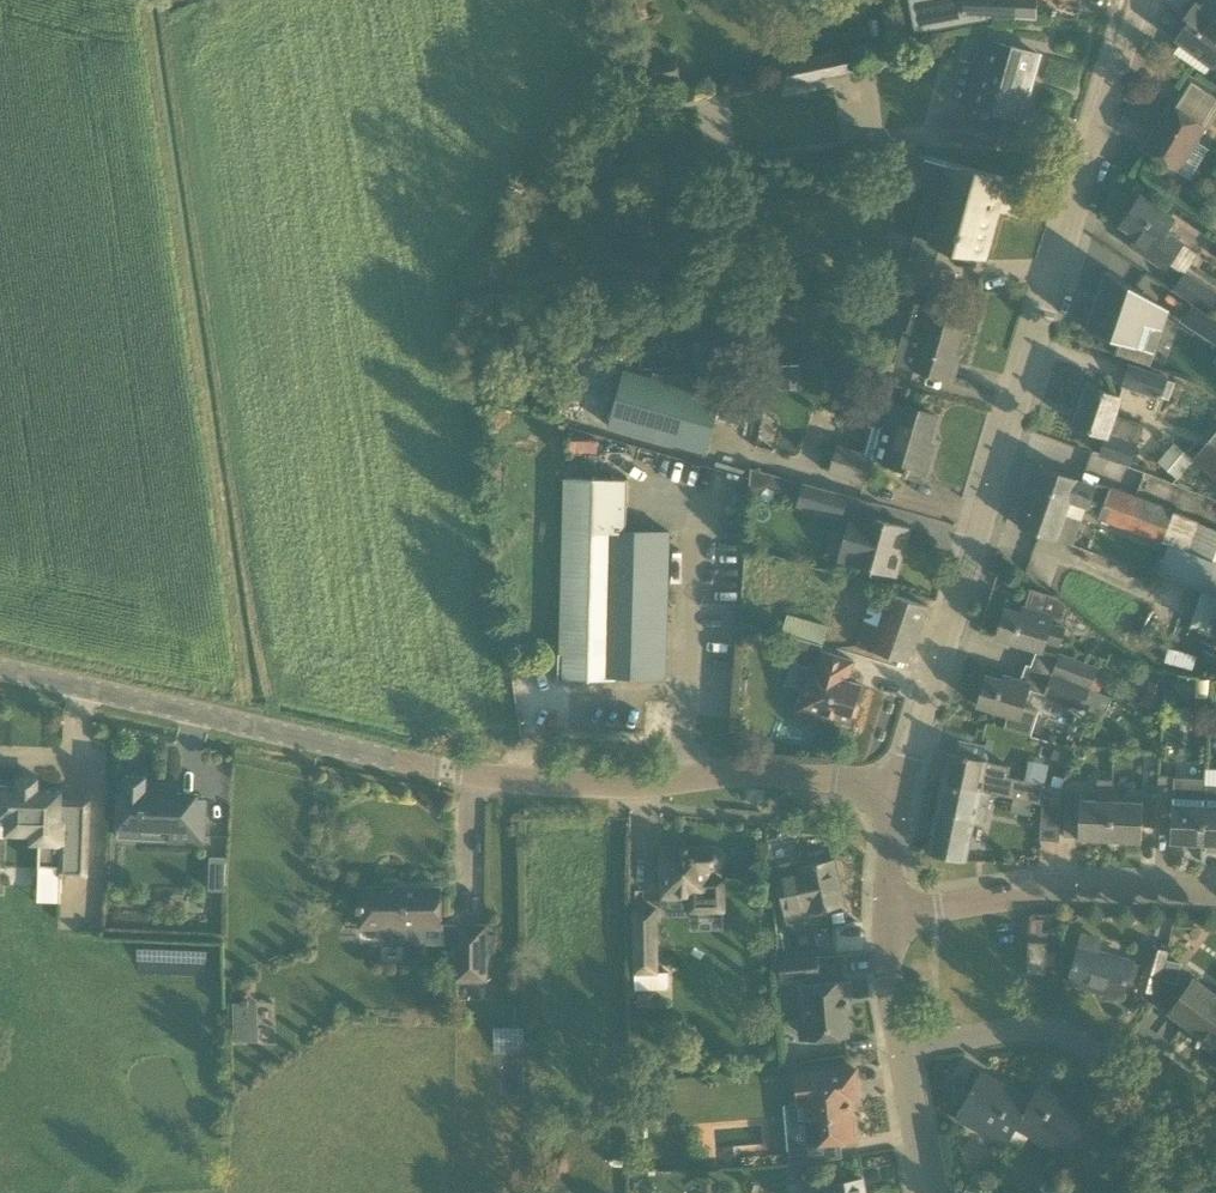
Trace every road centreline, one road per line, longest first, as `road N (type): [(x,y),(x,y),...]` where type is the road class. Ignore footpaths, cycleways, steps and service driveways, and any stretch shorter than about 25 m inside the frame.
road 1 (unclassified): [(900,800),(836,784),(744,778),(656,791),(482,782),(0,676)]
road 2 (residential): [(900,800),(1139,0)]
road 3 (residential): [(1215,1155),(1093,1053),(1046,1030),(900,1051)]
road 4 (unclassified): [(1215,895),(1128,890),(887,915)]
road 5 (residential): [(926,1192),(900,1051)]
road 6 (residential): [(900,1051),(887,915)]

